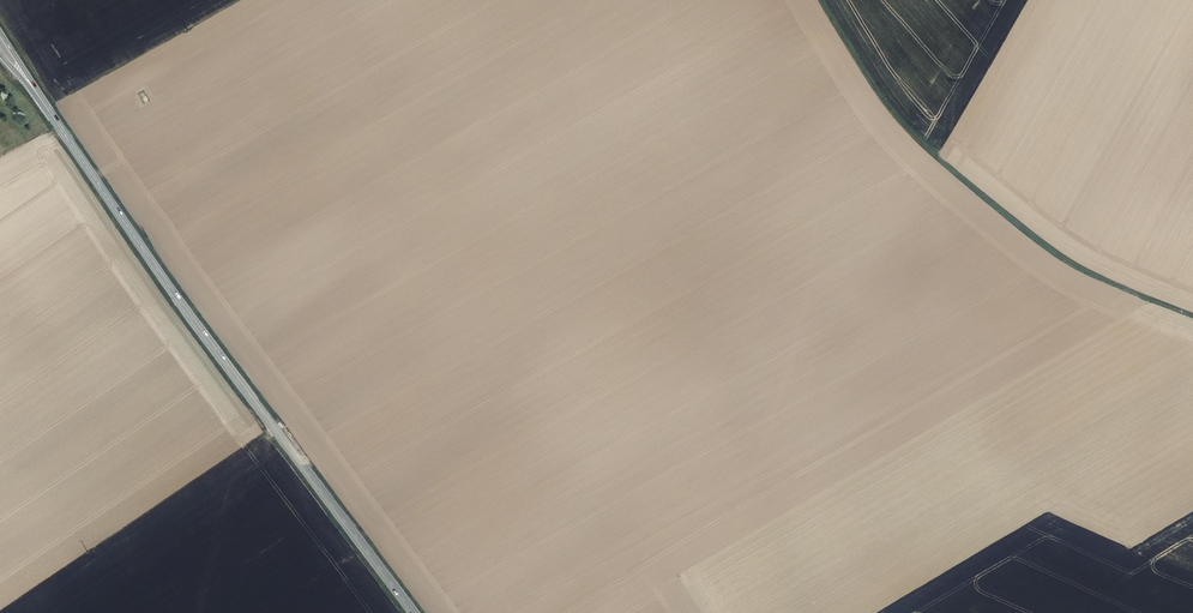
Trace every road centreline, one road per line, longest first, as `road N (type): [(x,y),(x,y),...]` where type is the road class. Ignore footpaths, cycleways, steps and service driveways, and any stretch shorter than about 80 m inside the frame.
road 1 (track): [(820,0),(915,140),(1056,255),(1192,316)]
road 2 (secondary): [(414,612),(170,288)]
road 3 (secondary): [(44,105),(170,288)]

